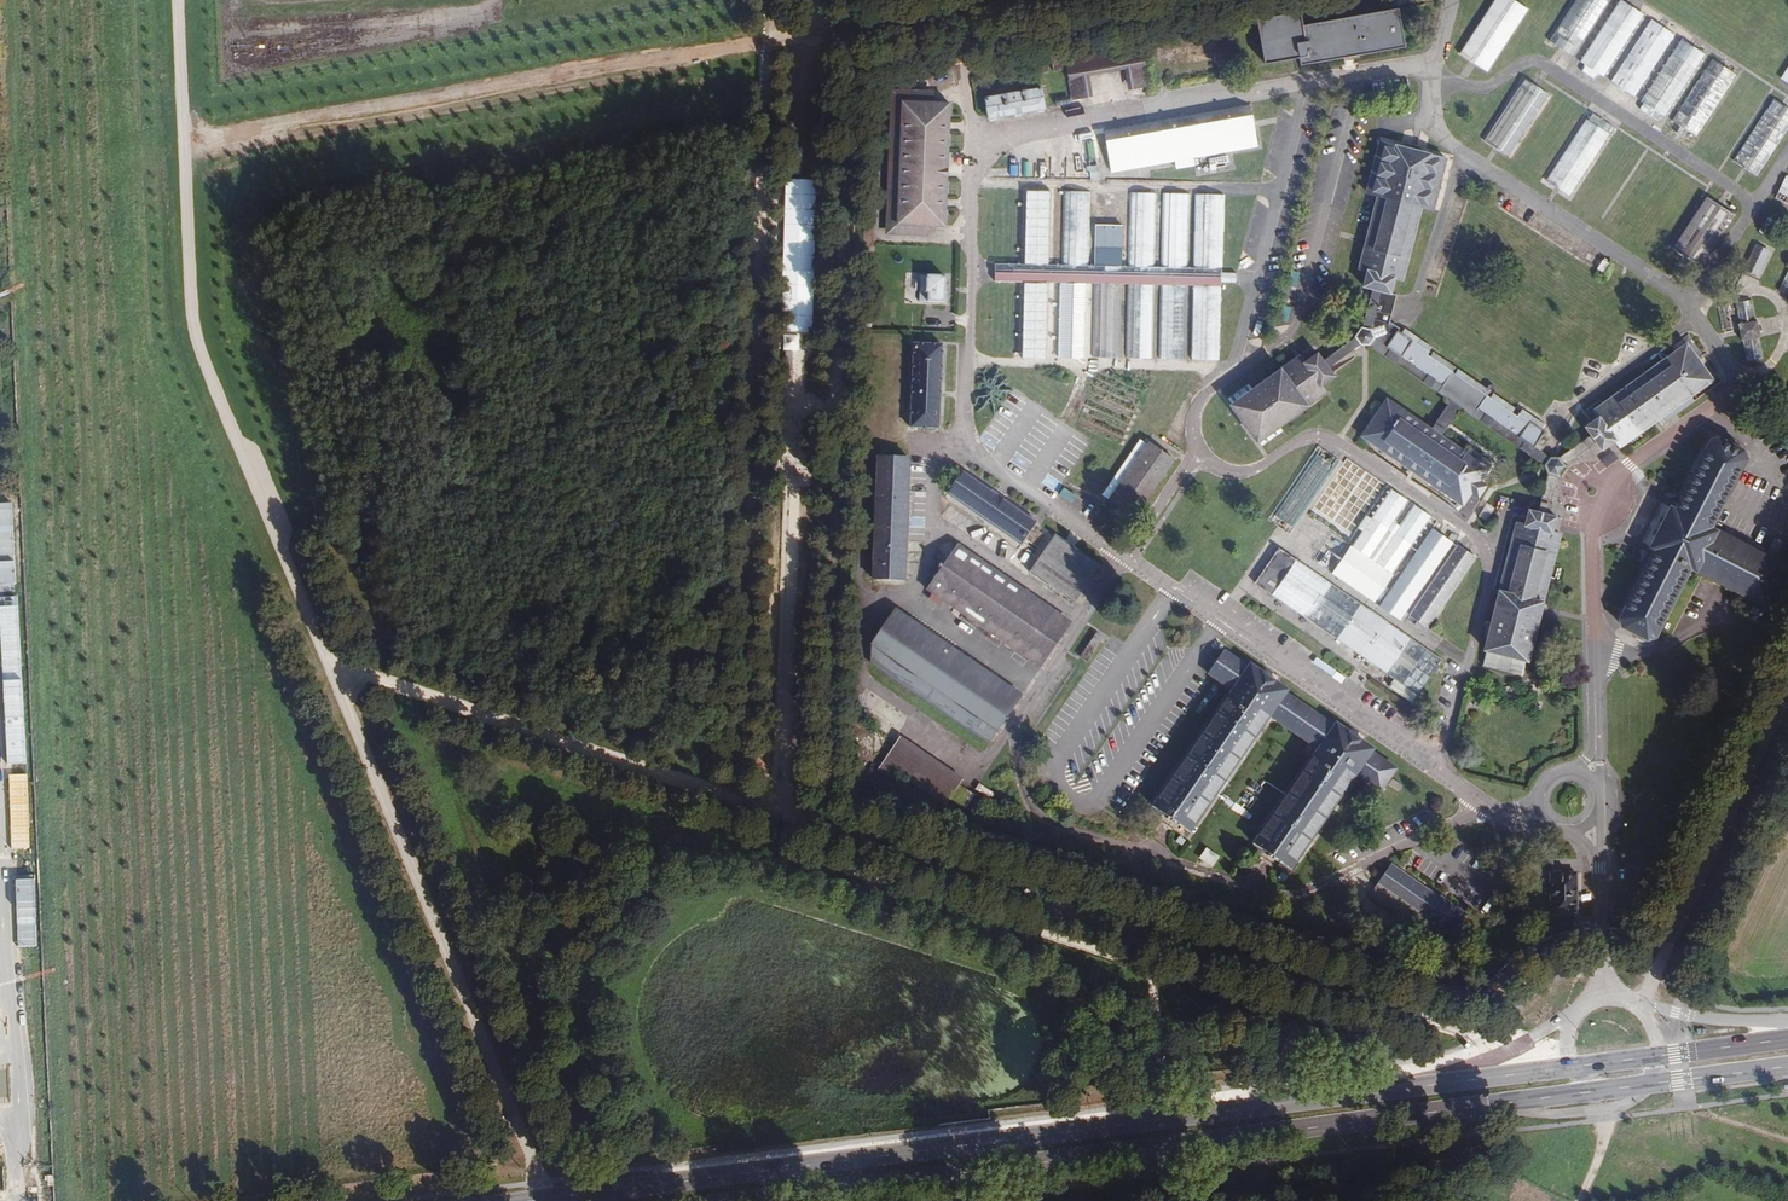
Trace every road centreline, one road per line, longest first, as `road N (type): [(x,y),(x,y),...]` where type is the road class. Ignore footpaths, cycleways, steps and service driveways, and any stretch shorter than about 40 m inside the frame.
road 1 (track): [(184,148),(186,286),(219,414),(334,670),(530,1161)]
road 2 (primary): [(1459,1080),(526,1200)]
road 3 (track): [(184,148),(1087,0)]
road 4 (track): [(823,0),(830,62),(817,831)]
road 5 (primary): [(752,1200),(1514,1102)]
road 6 (track): [(1406,1043),(817,831)]
road 7 (track): [(817,831),(334,670)]
road 8 (track): [(1787,679),(1640,1008)]
road 9 (unclassified): [(18,1200),(0,894)]
road 10 (secondary): [(1787,1034),(1640,1008)]
road 11 (track): [(177,0),(184,148)]
road 12 (primary): [(1649,1083),(1787,1066)]
road 13 (primary): [(1787,1040),(1655,1057)]
road 14 (secondary): [(1574,1016),(1459,1080)]

